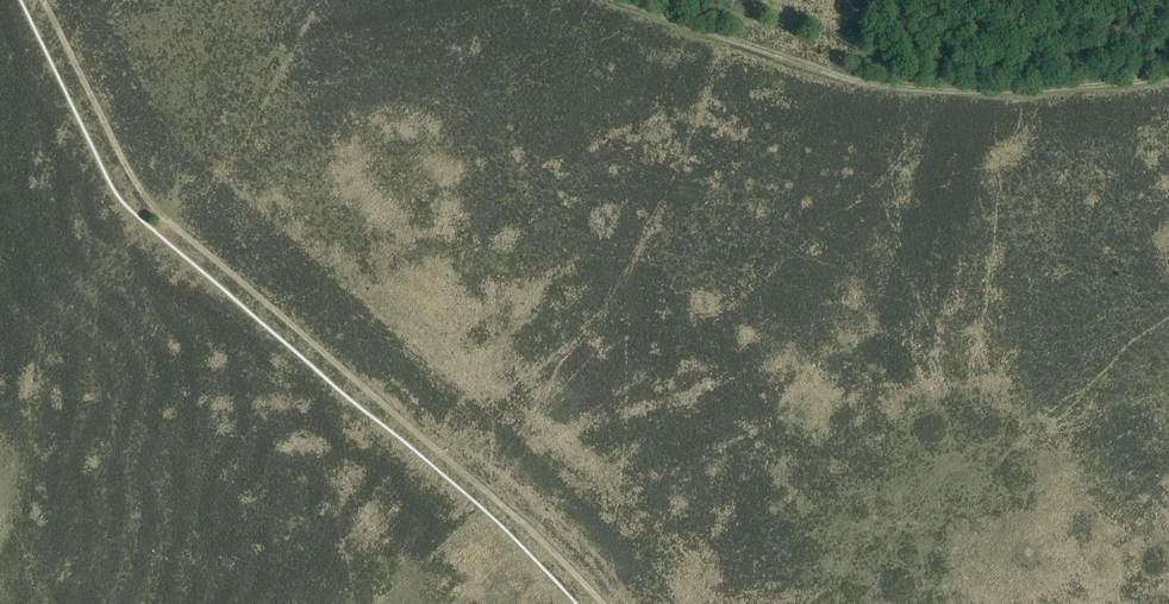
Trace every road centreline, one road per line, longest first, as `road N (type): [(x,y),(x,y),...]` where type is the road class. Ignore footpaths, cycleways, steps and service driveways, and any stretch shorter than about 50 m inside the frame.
road 1 (track): [(44,0),(130,173),(160,214),(520,522),(602,603)]
road 2 (track): [(623,0),(817,71),(901,89),(992,92),(1168,80)]

